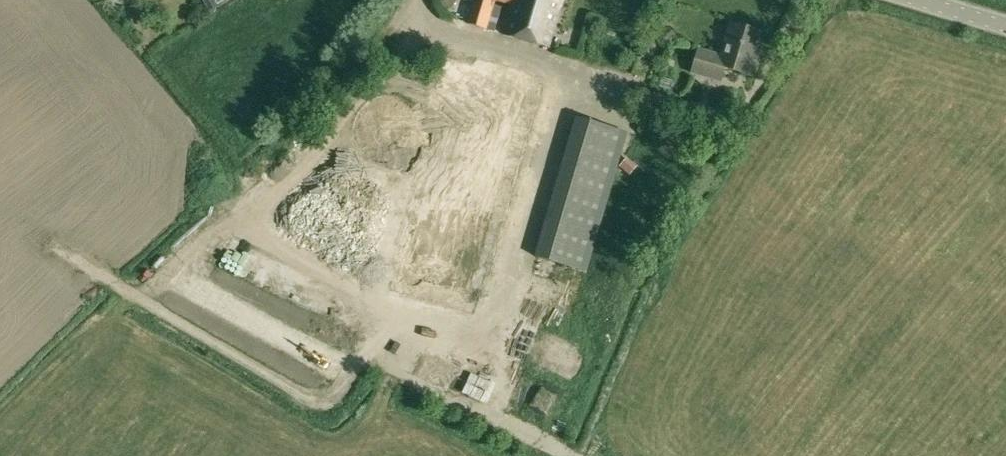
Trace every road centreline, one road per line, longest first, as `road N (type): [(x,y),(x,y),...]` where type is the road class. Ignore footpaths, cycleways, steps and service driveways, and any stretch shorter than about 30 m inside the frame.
road 1 (track): [(0,202),(53,248),(301,398),(328,398),(354,363),(366,360),(562,455)]
road 2 (track): [(565,81),(495,305),(402,327),(381,367)]

